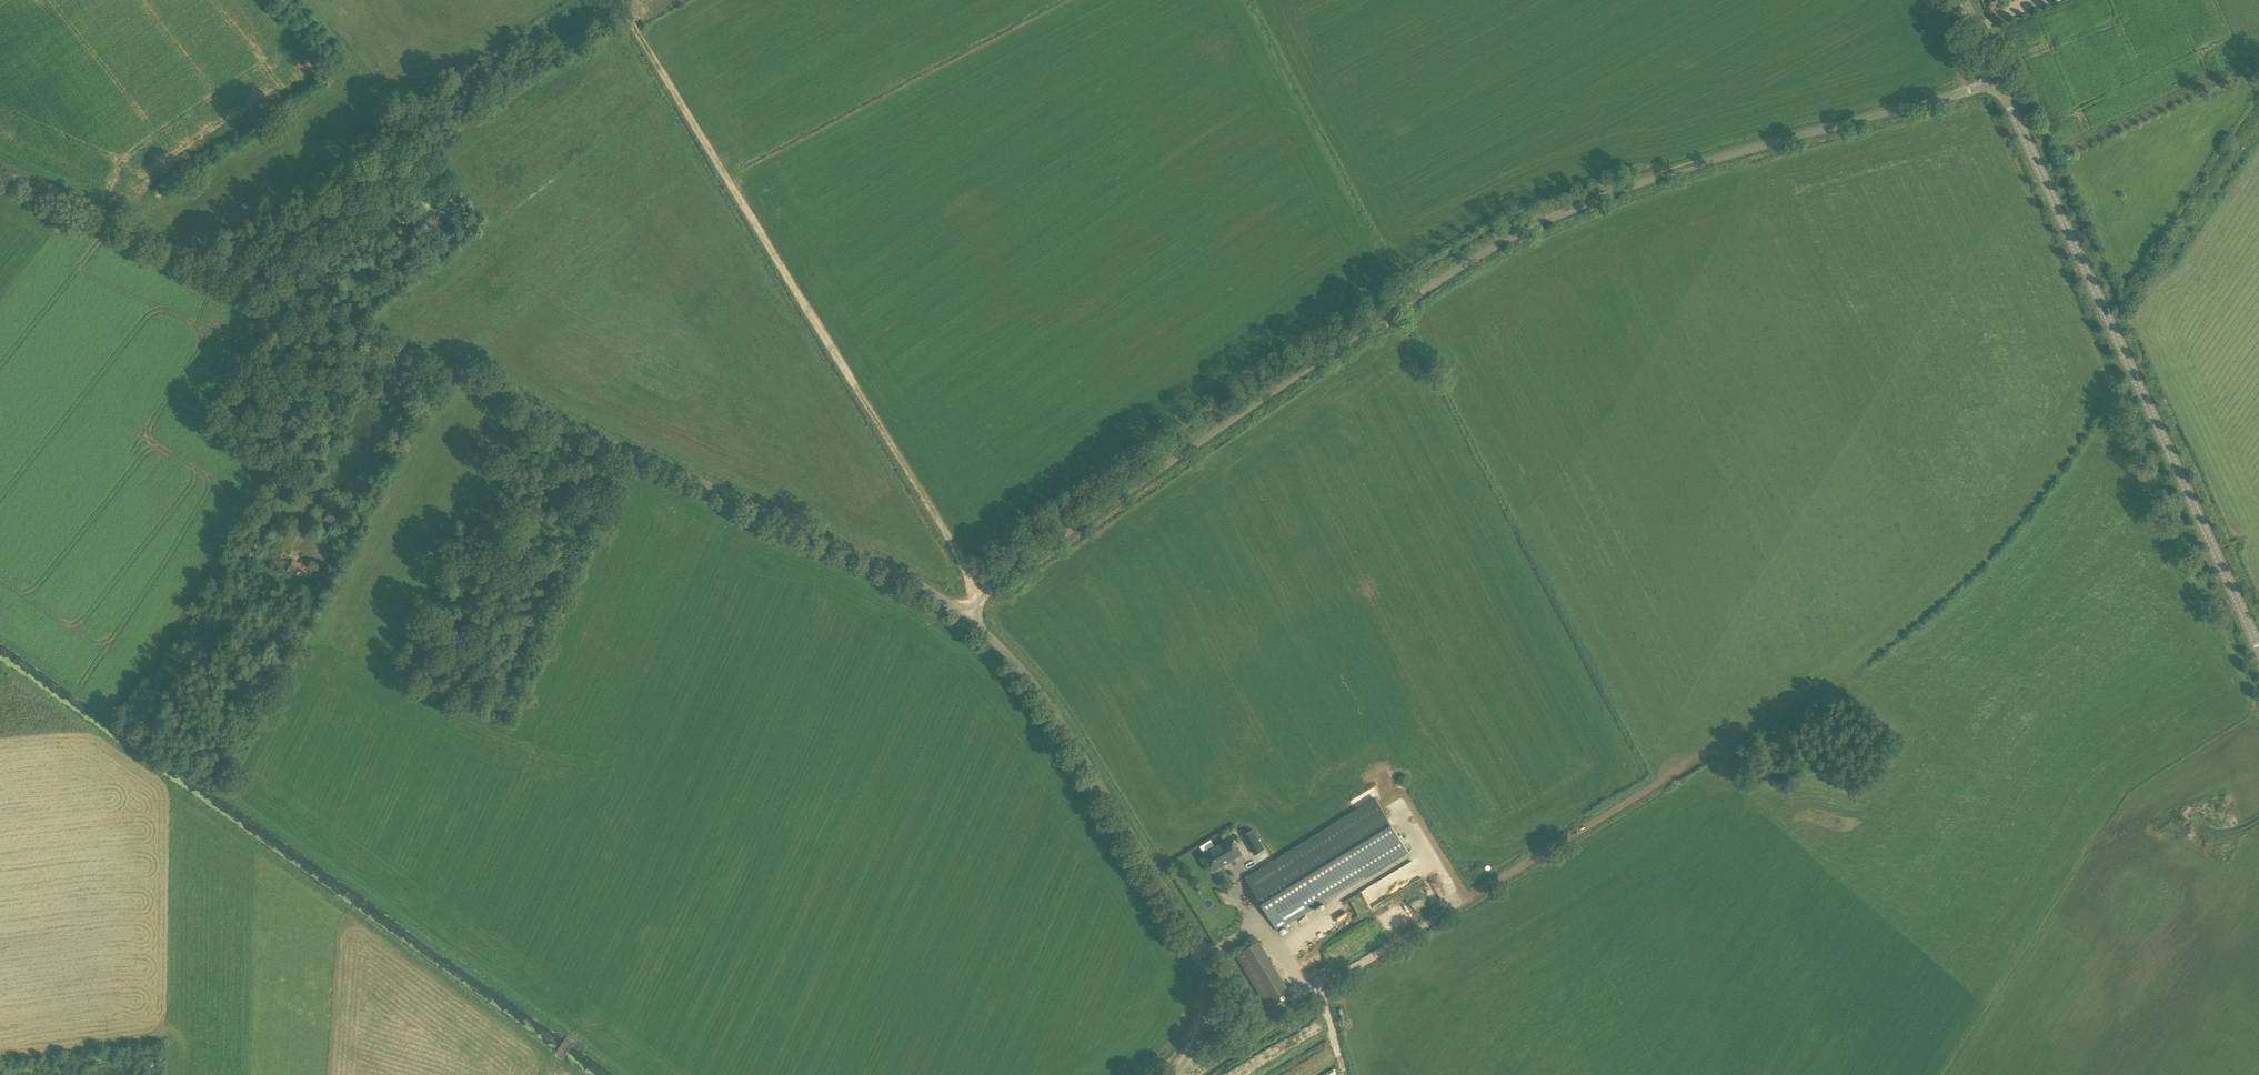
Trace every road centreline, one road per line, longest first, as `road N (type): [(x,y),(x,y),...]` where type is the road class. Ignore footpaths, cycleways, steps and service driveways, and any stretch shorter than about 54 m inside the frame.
road 1 (unclassified): [(970,618),(1006,574),(1511,237),(1602,197),(1747,150),(2000,83)]
road 2 (unclassified): [(970,618),(878,561),(0,163)]
road 3 (tertiary): [(2258,648),(2000,83)]
road 4 (unclassified): [(1173,1074),(1204,1010),(1200,949),(1069,735),(1024,670),(970,618)]

